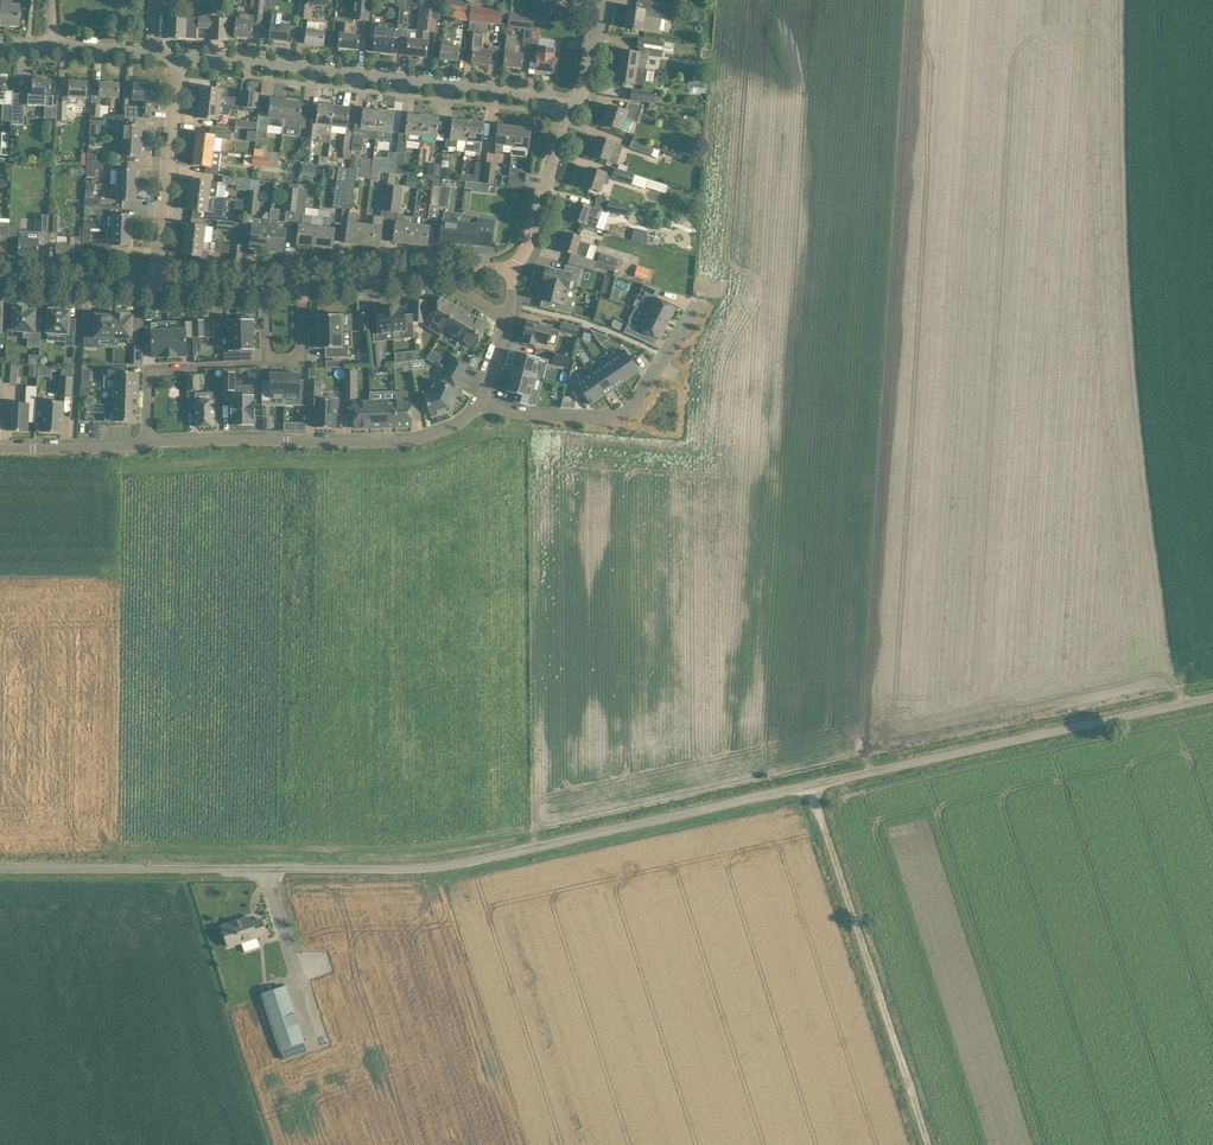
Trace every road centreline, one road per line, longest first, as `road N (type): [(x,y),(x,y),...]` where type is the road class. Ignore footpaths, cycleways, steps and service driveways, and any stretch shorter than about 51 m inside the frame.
road 1 (unclassified): [(0,863),(332,871),(441,866),(1212,697)]
road 2 (residential): [(570,108),(499,88),(182,59)]
road 3 (track): [(929,1144),(812,786)]
road 4 (residential): [(147,441),(402,443),(460,428),(483,403)]
road 5 (residential): [(700,309),(636,405),(612,417),(515,414),(483,403)]
road 6 (residential): [(153,286),(182,59)]
road 7 (residential): [(303,284),(306,364),(265,364),(261,287)]
road 8 (residential): [(513,267),(530,239),(570,108)]
road 9 (residential): [(0,280),(153,286)]
road 10 (residential): [(0,448),(135,448),(147,441)]
road 11 (residential): [(303,284),(435,275)]
road 12 (residential): [(147,441),(149,377),(202,367)]

